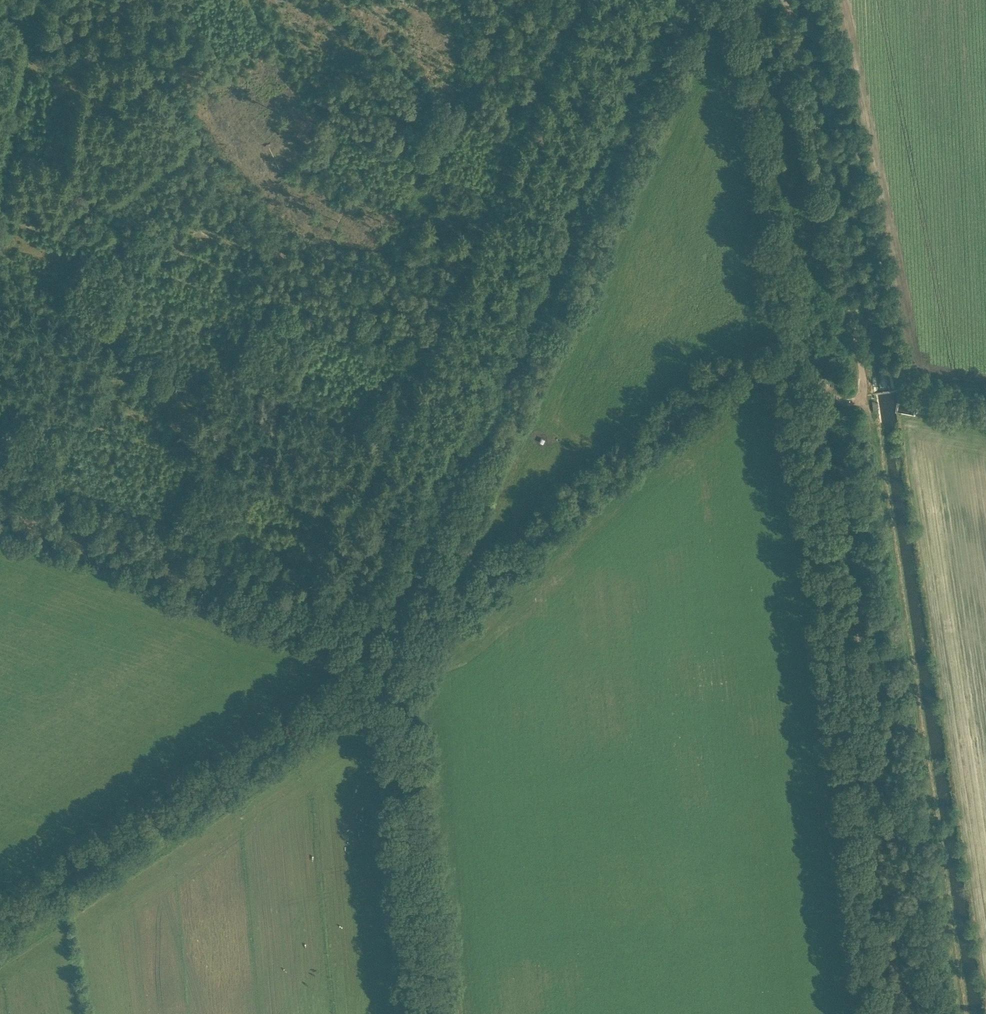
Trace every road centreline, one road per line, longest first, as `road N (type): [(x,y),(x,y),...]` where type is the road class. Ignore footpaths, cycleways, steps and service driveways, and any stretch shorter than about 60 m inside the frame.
road 1 (track): [(863,395),(875,428),(962,1013)]
road 2 (track): [(0,920),(331,702),(366,668),(398,658)]
road 3 (track): [(785,0),(863,395)]
road 4 (track): [(391,663),(426,1013)]

